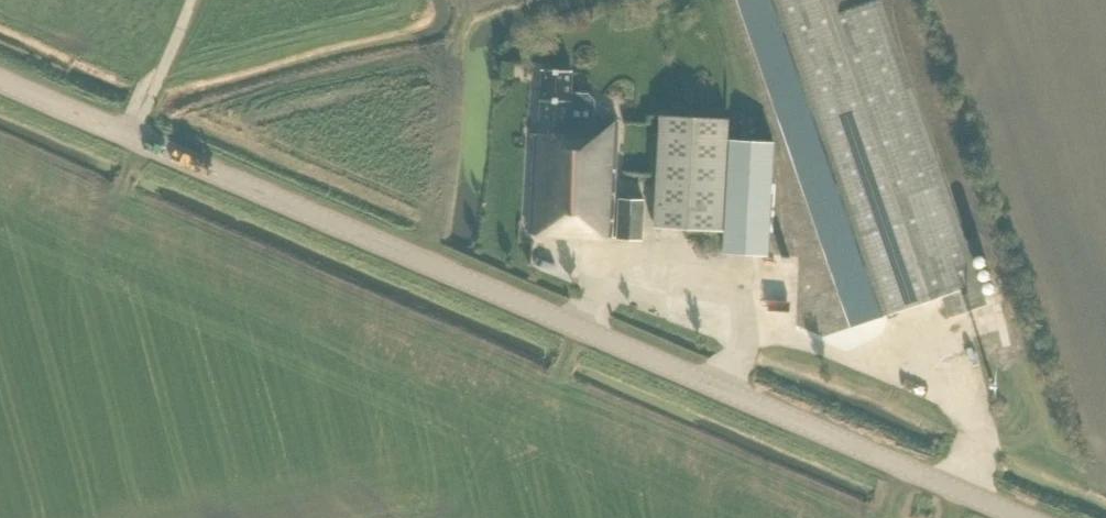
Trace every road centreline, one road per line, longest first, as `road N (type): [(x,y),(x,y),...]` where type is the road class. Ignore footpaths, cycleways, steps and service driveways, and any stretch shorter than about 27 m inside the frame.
road 1 (secondary): [(1027,517),(0,81)]

